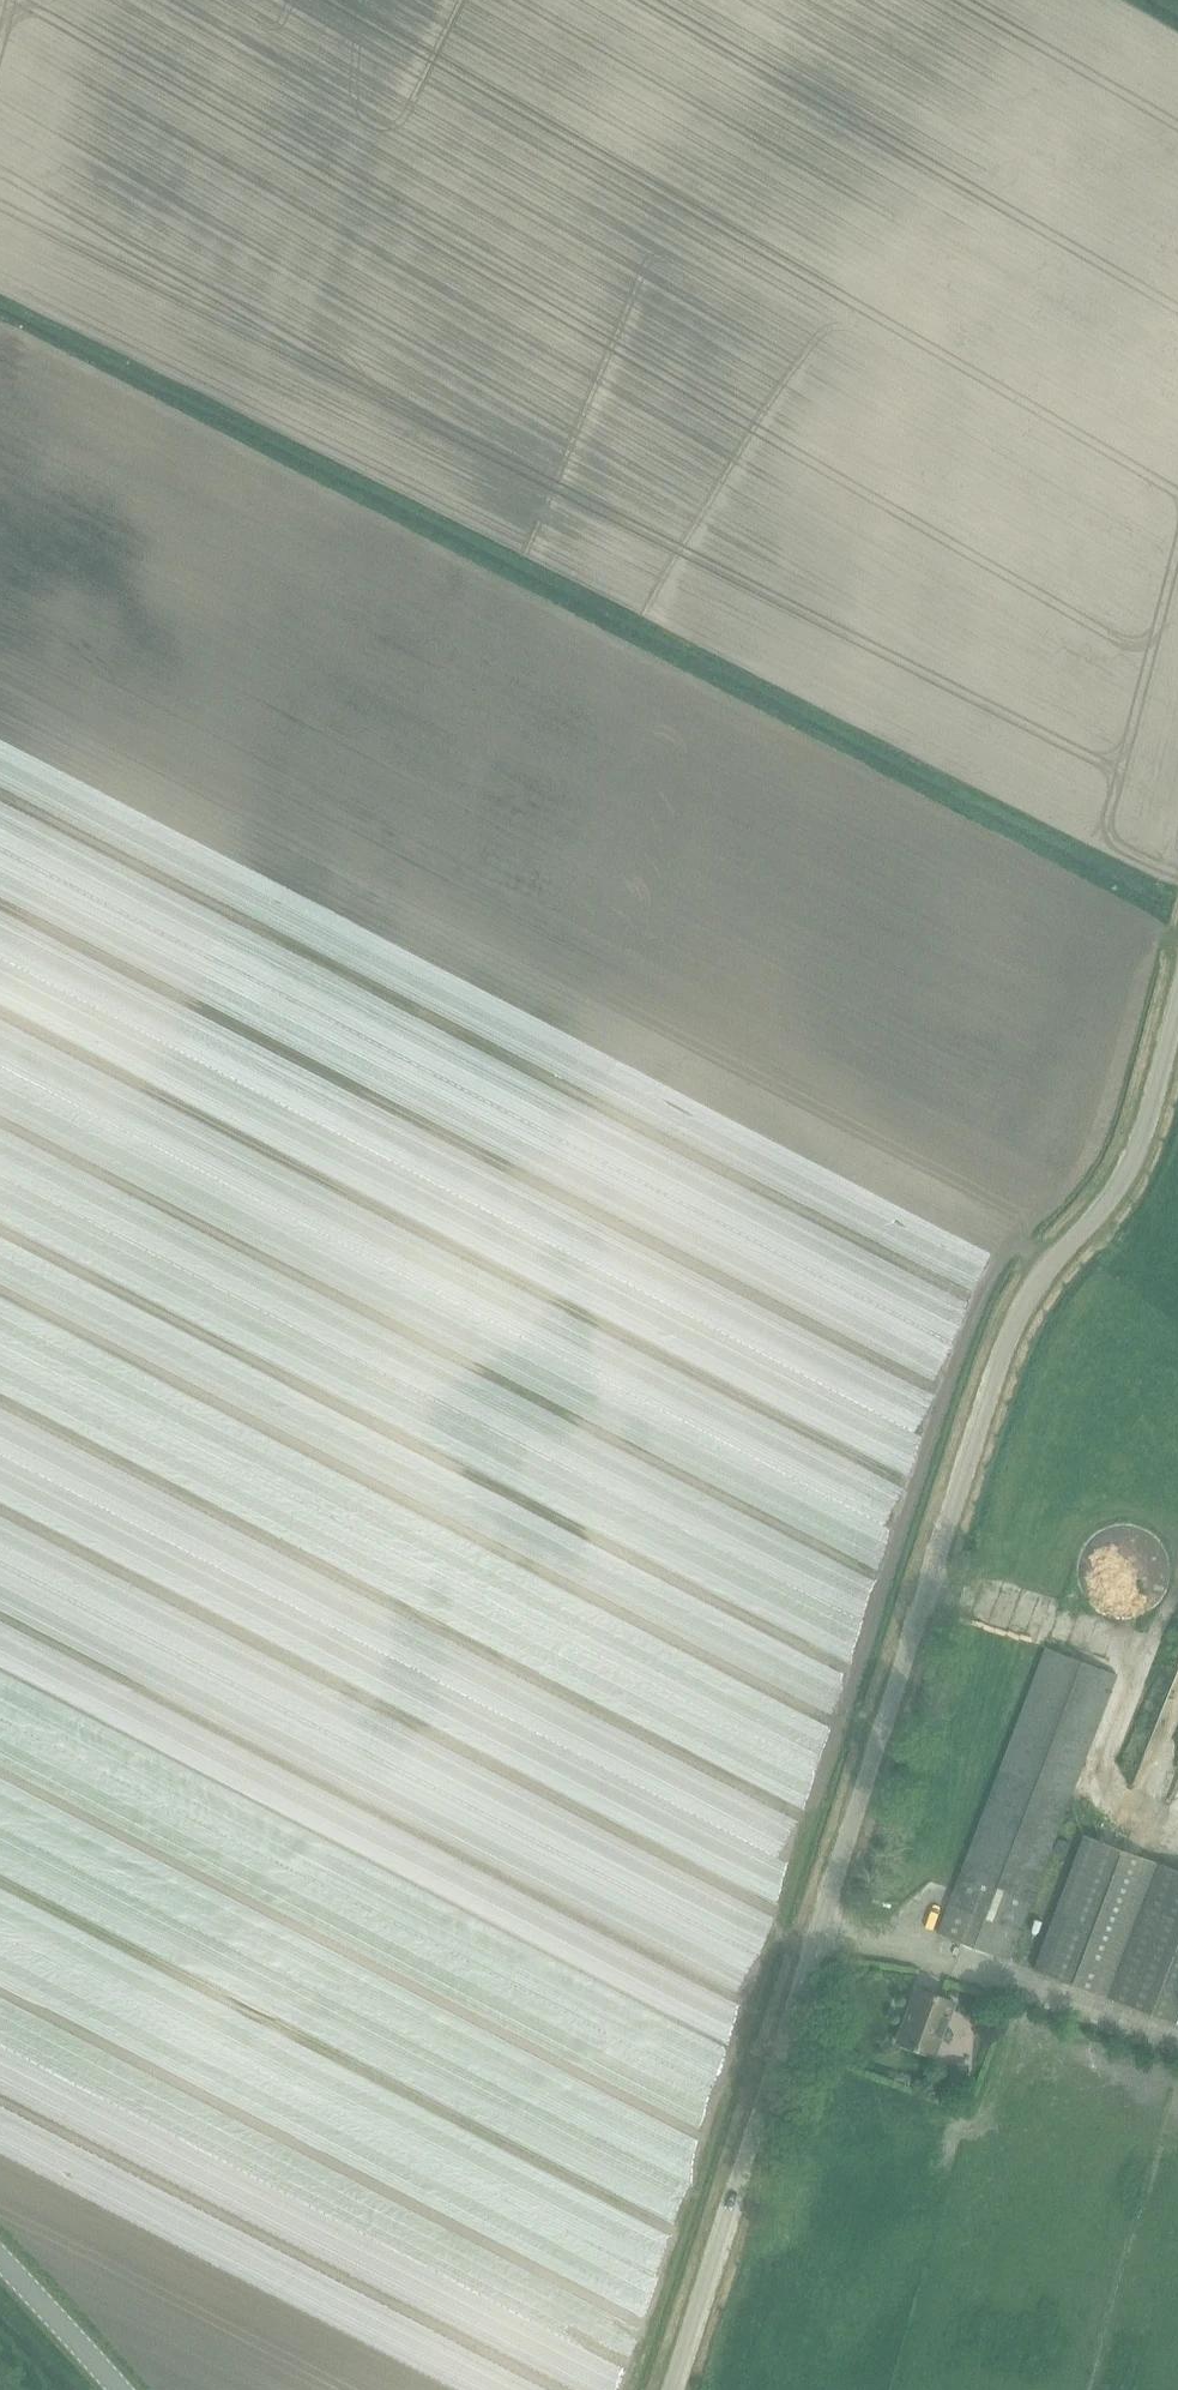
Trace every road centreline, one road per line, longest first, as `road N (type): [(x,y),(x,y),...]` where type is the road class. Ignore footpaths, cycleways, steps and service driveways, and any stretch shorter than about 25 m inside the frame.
road 1 (unclassified): [(660,2389),(1004,1314),(1119,1158),(1177,949)]
road 2 (unclassified): [(115,2389),(0,2267)]

